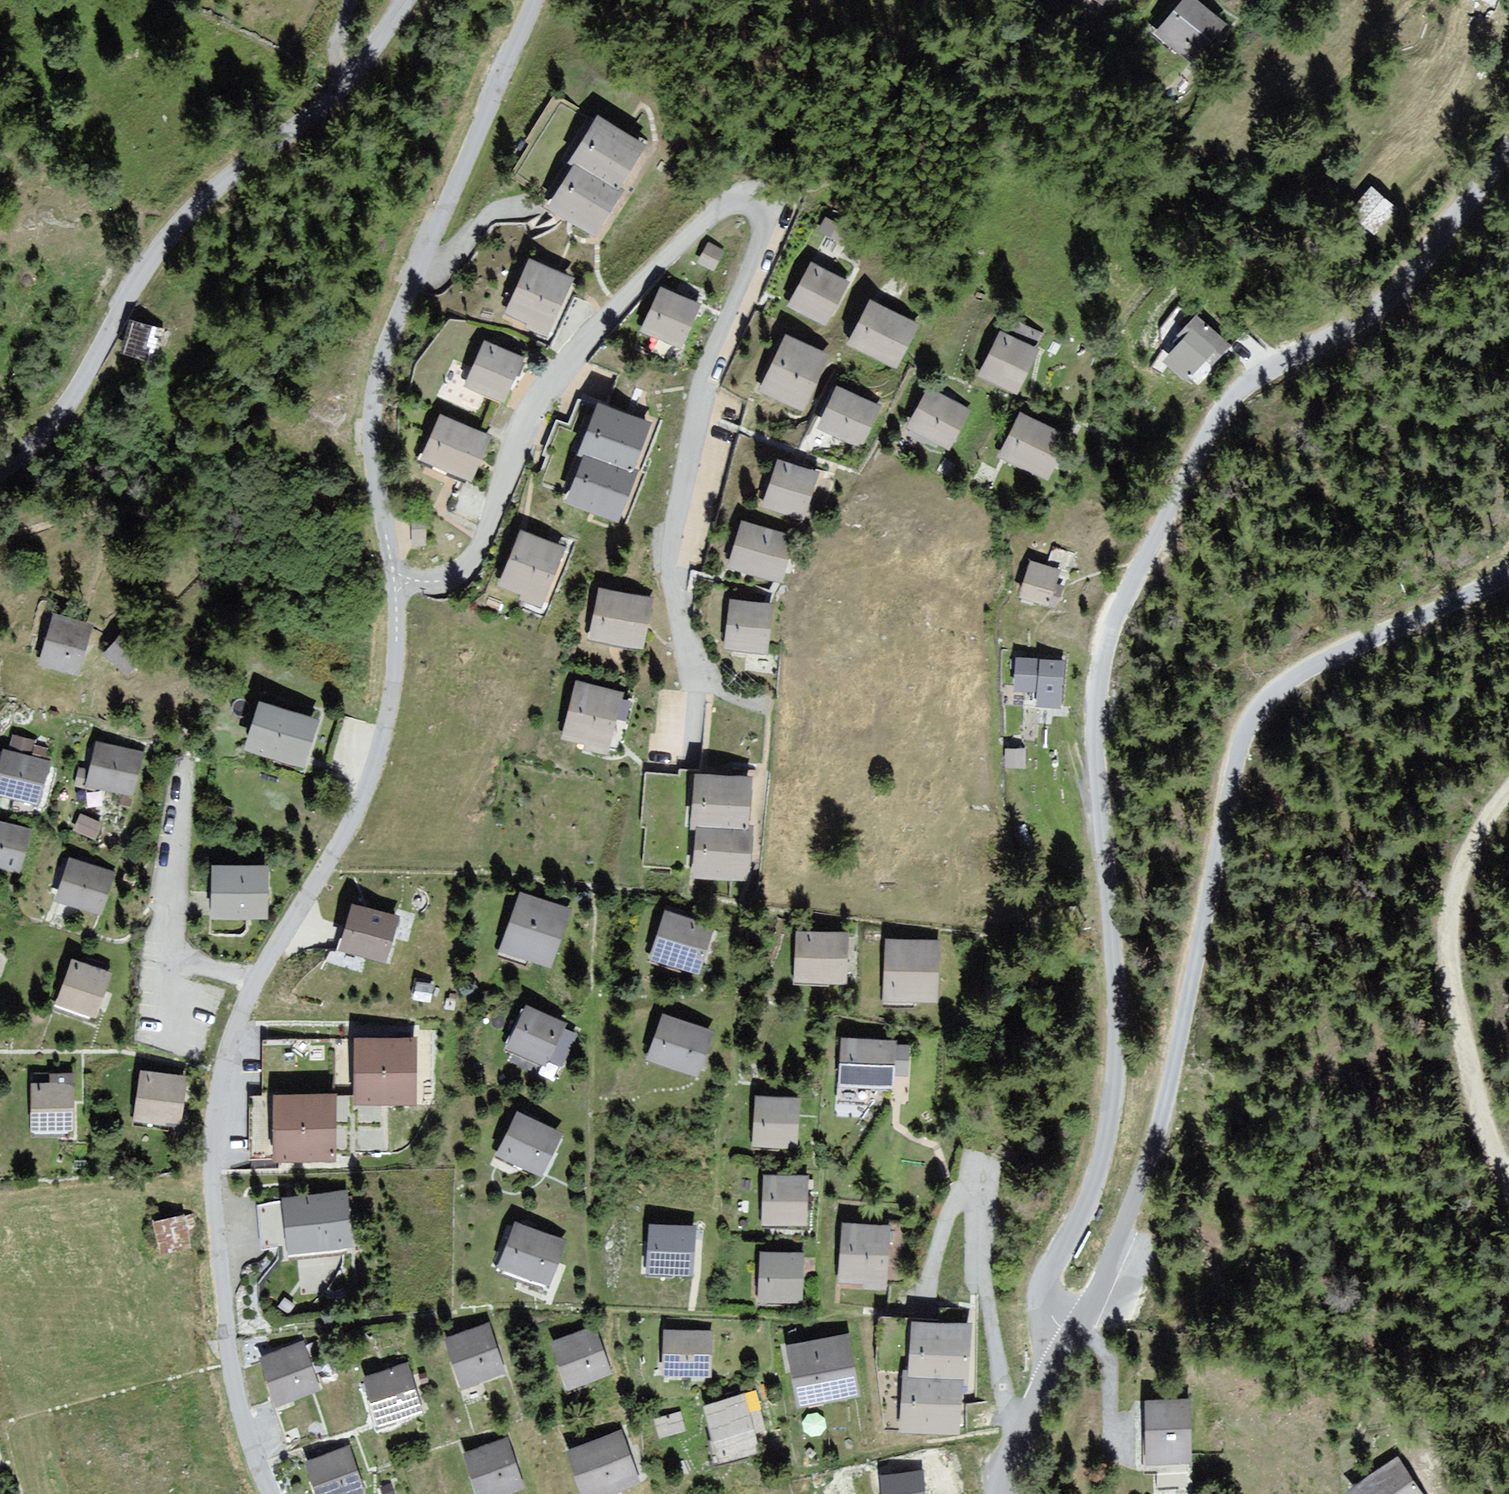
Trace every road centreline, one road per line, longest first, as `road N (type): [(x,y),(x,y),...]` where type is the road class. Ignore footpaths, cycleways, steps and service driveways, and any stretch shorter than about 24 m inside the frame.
road 1 (unclassified): [(1508,162),(1402,300),(1266,375),(1216,433),(1100,669),(1099,815),(1125,1019),(1112,1156),(1048,1285),(1053,1378)]
road 2 (residential): [(392,579),(438,586),(474,568),(522,417),(710,215),(746,209),(772,221),(768,250),(702,390),(673,564),(683,654),(699,688)]
road 3 (unclassified): [(1508,576),(1313,666),(1275,691),(1249,726),(1231,773),(1175,1086),(1145,1180),(1076,1336)]
road 4 (residential): [(406,0),(350,83),(222,182),(155,252),(72,400),(34,446),(0,472)]
road 5 (residential): [(392,579),(373,439),(375,383),(388,334),(536,0)]
road 6 (residential): [(271,1493),(231,1366),(215,1216),(219,1074),(251,985)]
road 7 (residential): [(251,985),(364,799),(395,683),(392,579)]
road 8 (track): [(1508,787),(1493,799),(1455,929),(1462,1084),(1508,1183)]
road 9 (tertiary): [(1053,1378),(1030,1419),(1010,1493)]

